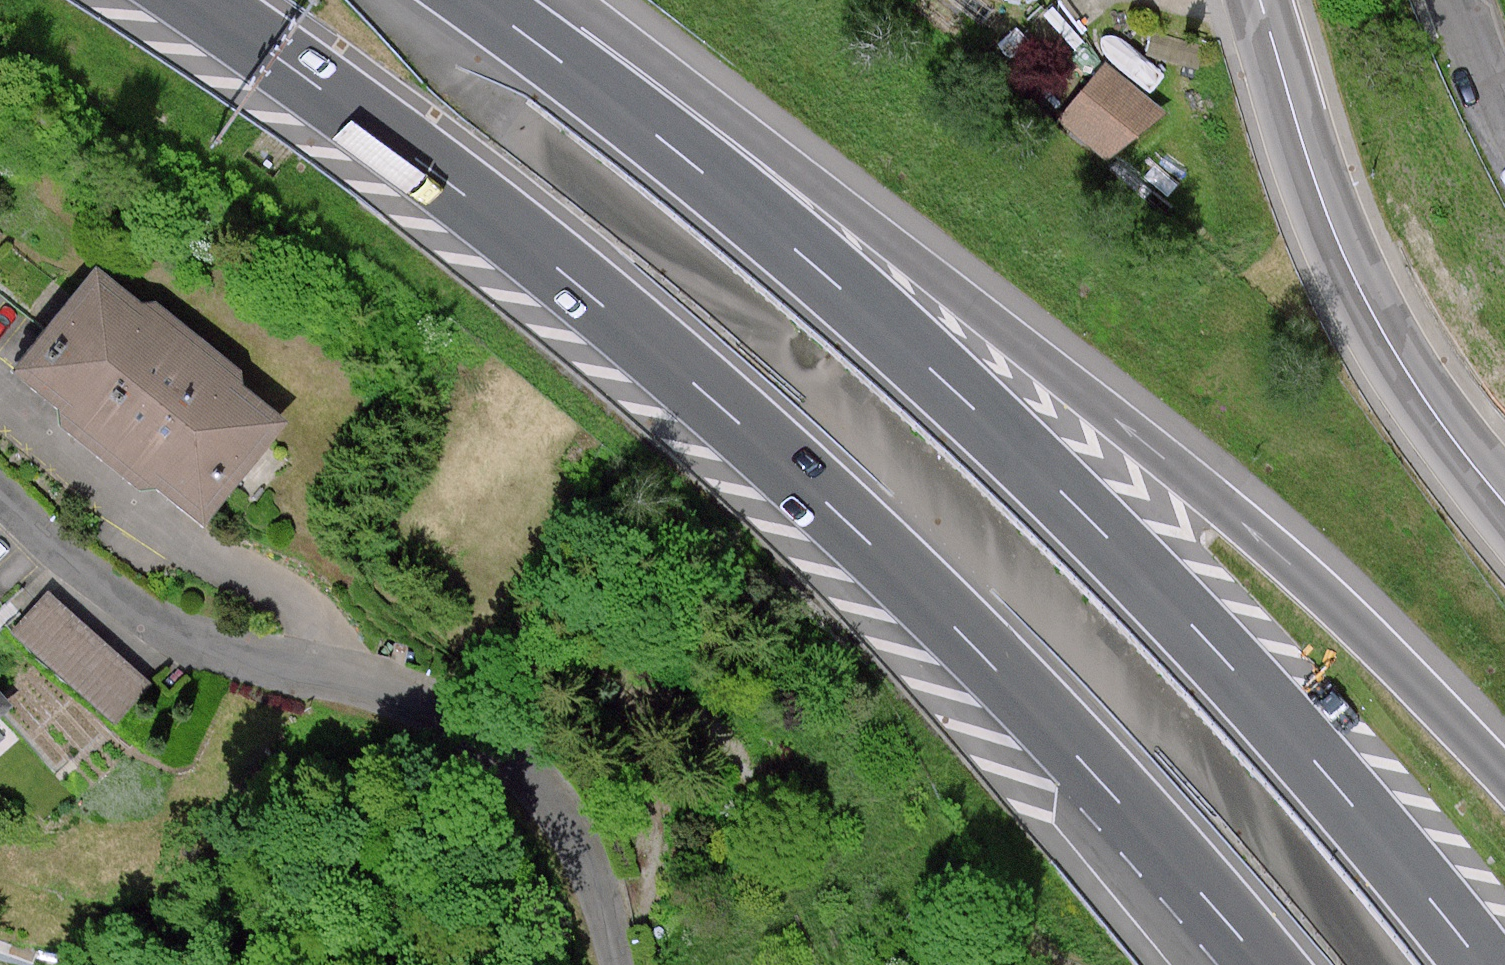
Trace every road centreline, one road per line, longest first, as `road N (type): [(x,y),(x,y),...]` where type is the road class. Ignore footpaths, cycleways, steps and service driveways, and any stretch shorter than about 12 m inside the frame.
road 1 (motorway): [(196,0),(434,172),(810,484),(1138,820),(1263,964)]
road 2 (motorway): [(1484,964),(1335,782),(1097,524),(739,198),(536,39)]
road 3 (motorway): [(1504,776),(1327,593),(1225,503),(937,287),(720,143),(536,39)]
road 4 (tertiary): [(1259,0),(1319,197),(1385,341),(1504,509)]
road 5 (residential): [(329,680),(318,616),(278,587),(193,555),(0,394)]
road 6 (residential): [(329,680),(430,713),(536,787),(600,885),(620,964)]
road 7 (residential): [(0,483),(30,516),(229,648),(329,680)]

